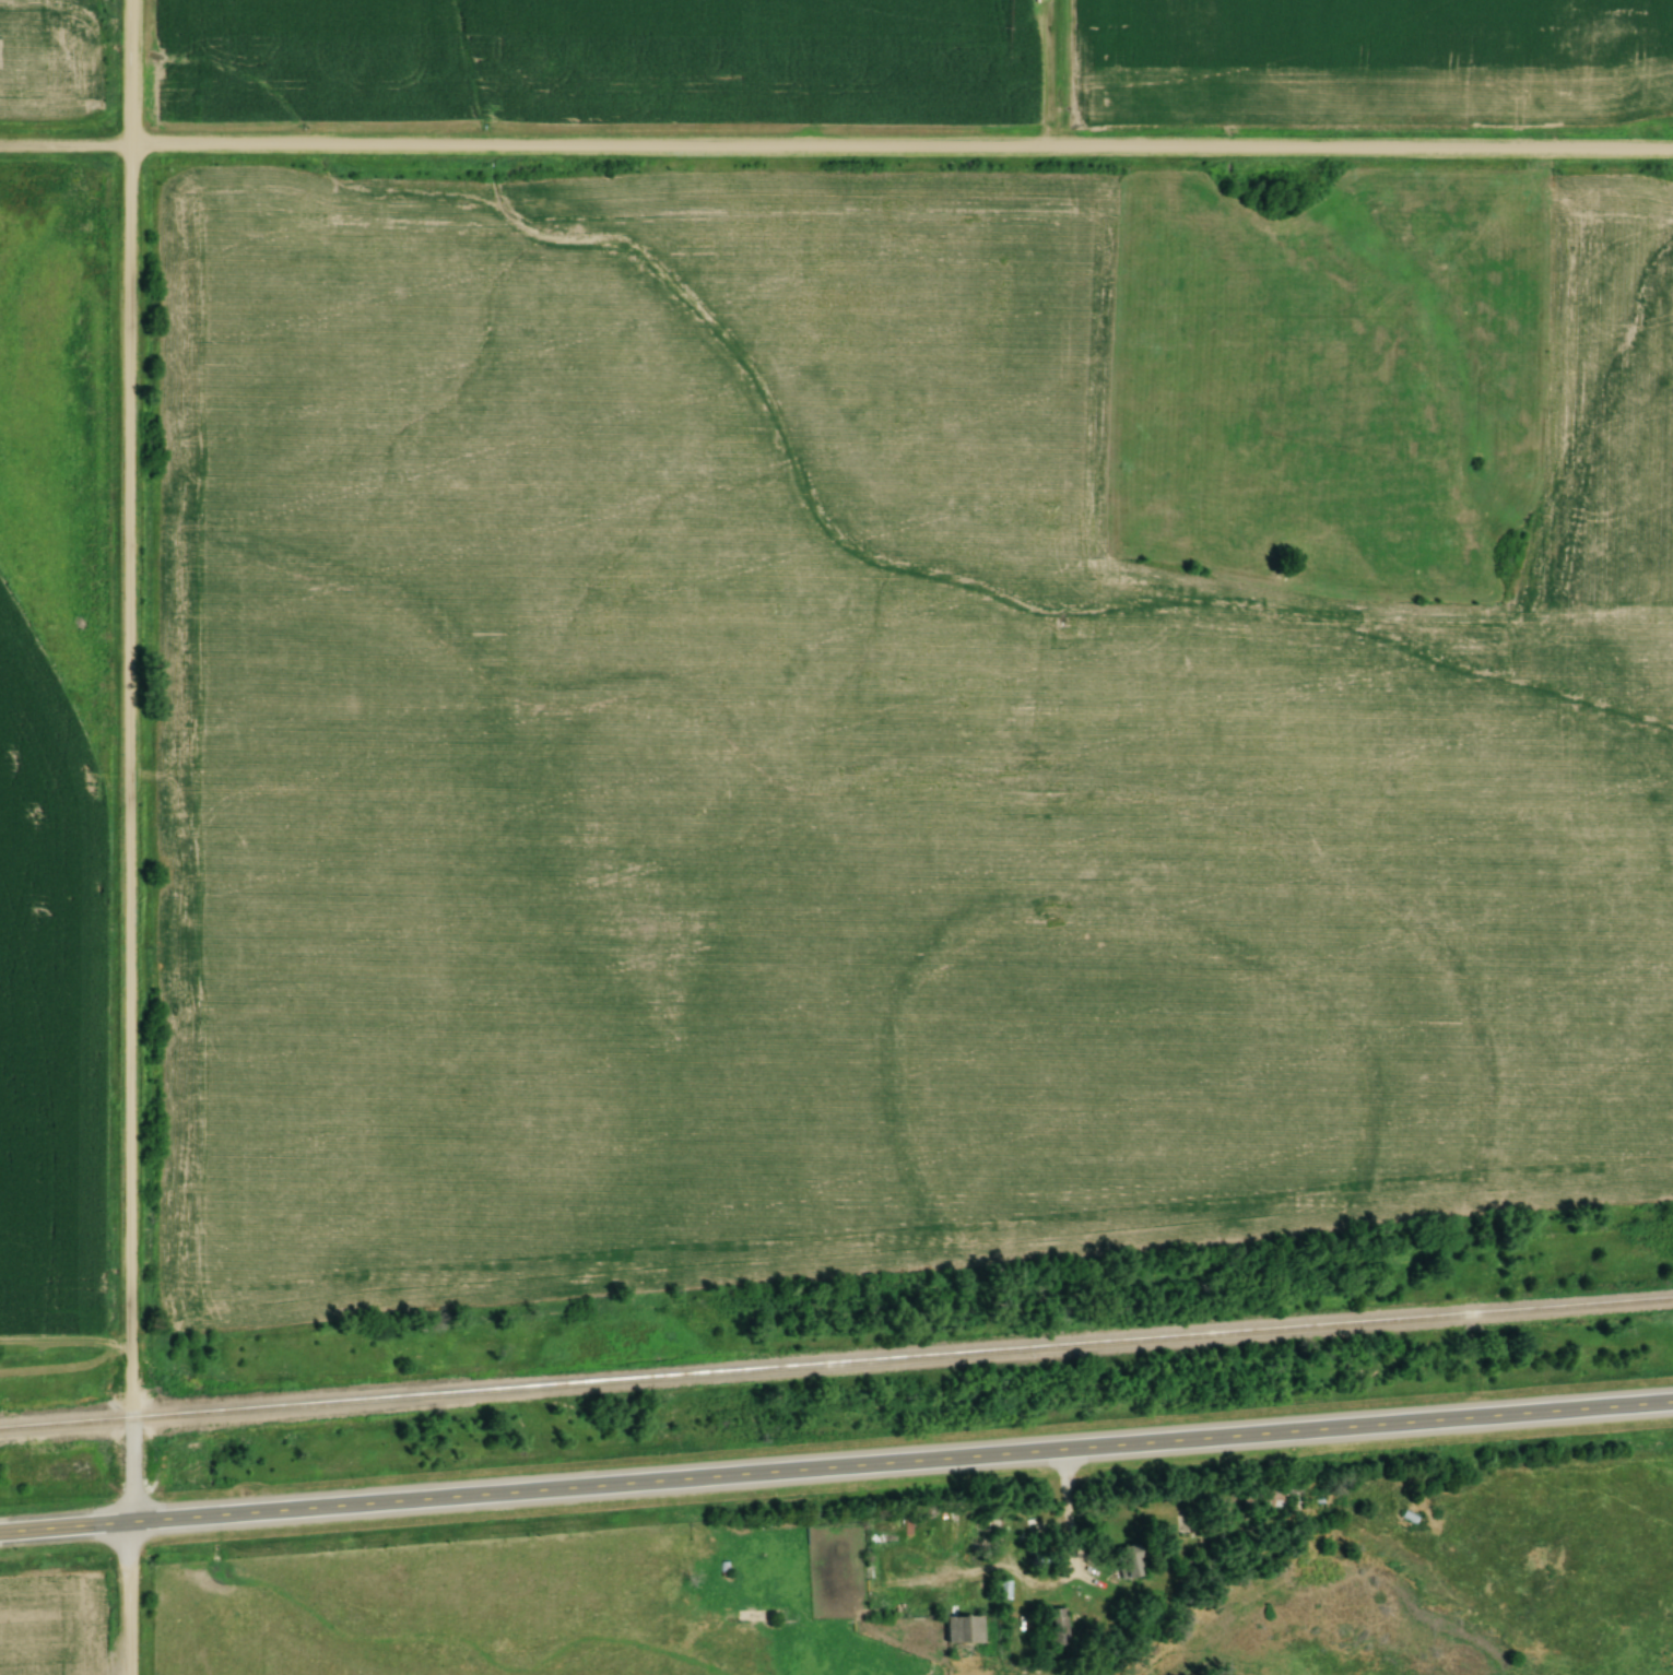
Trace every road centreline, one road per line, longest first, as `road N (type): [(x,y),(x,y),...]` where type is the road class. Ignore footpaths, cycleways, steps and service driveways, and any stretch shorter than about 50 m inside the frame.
road 1 (residential): [(131,1674),(134,0)]
road 2 (primary): [(131,1521),(1672,1402)]
road 3 (residential): [(133,144),(1672,149)]
road 4 (residential): [(133,144),(0,145)]
road 5 (primary): [(0,1532),(131,1521)]

